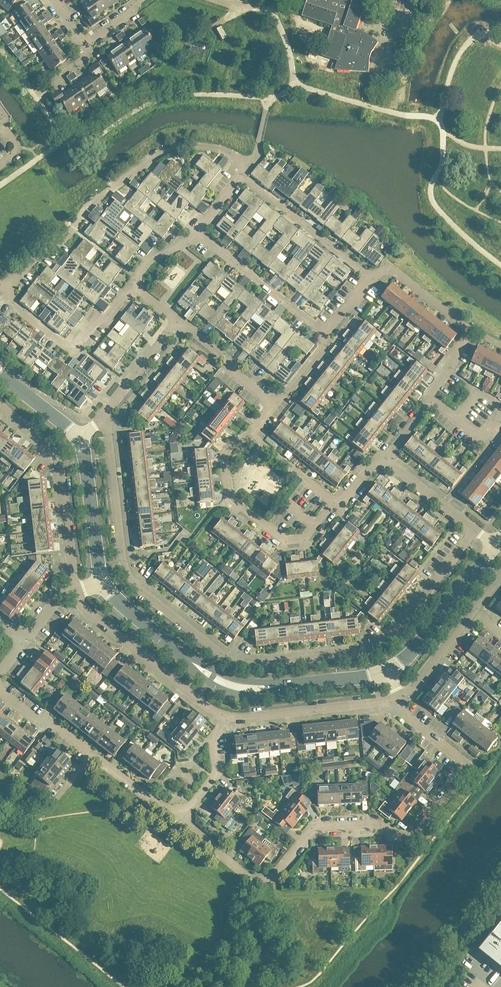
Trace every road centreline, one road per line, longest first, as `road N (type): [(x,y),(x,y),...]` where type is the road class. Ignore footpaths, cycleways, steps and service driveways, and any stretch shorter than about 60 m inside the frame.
road 1 (residential): [(473,530),(382,644),(235,661),(126,572),(105,411)]
road 2 (residential): [(390,700),(469,767),(408,844),(384,826),(312,828),(271,878),(250,878),(181,818)]
road 3 (tertiary): [(388,670),(233,686),(125,608),(102,581)]
road 4 (residential): [(0,284),(162,153),(214,147),(252,163),(240,176)]
road 5 (residential): [(249,435),(224,454),(230,497),(283,540),(304,538),(333,502)]
road 6 (residential): [(0,407),(59,463),(76,590)]
road 7 (residential): [(76,590),(91,615),(222,714)]
road 8 (residential): [(131,284),(71,349),(0,285)]
road 9 (residential): [(222,714),(390,700)]
road 10 (residential): [(372,277),(240,176)]
road 11 (residential): [(325,333),(195,230)]
road 12 (tertiary): [(495,546),(388,670)]
road 13 (tertiary): [(102,581),(79,437)]
road 14 (residential): [(276,402),(177,321)]

